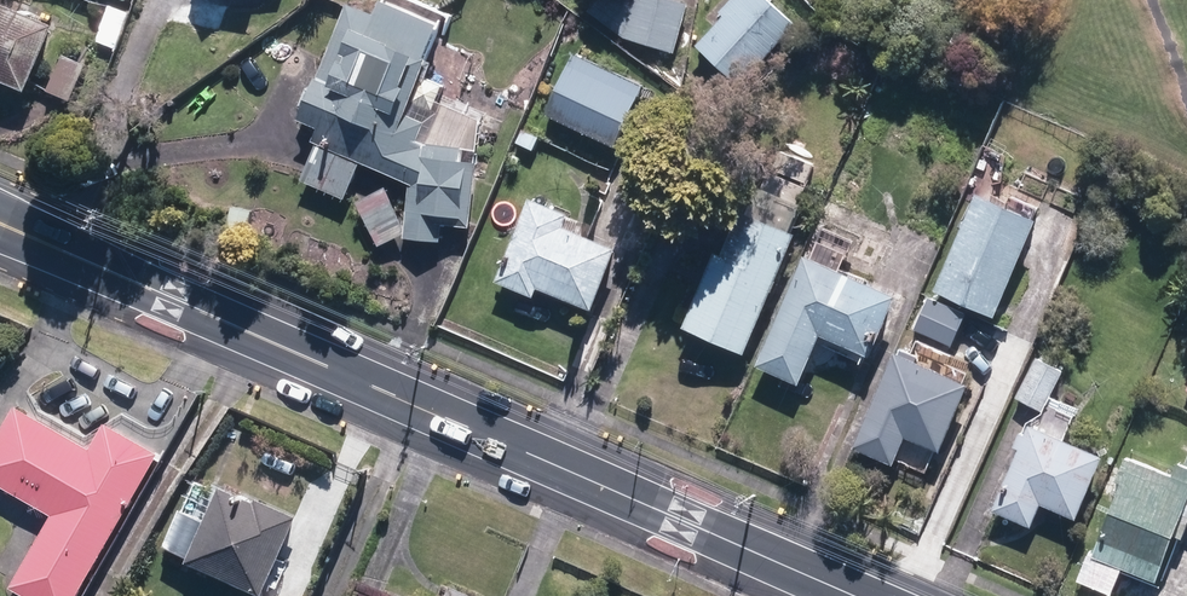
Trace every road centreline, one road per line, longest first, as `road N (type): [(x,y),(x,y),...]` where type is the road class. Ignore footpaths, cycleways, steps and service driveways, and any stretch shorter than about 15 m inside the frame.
road 1 (tertiary): [(0,224),(857,595)]

